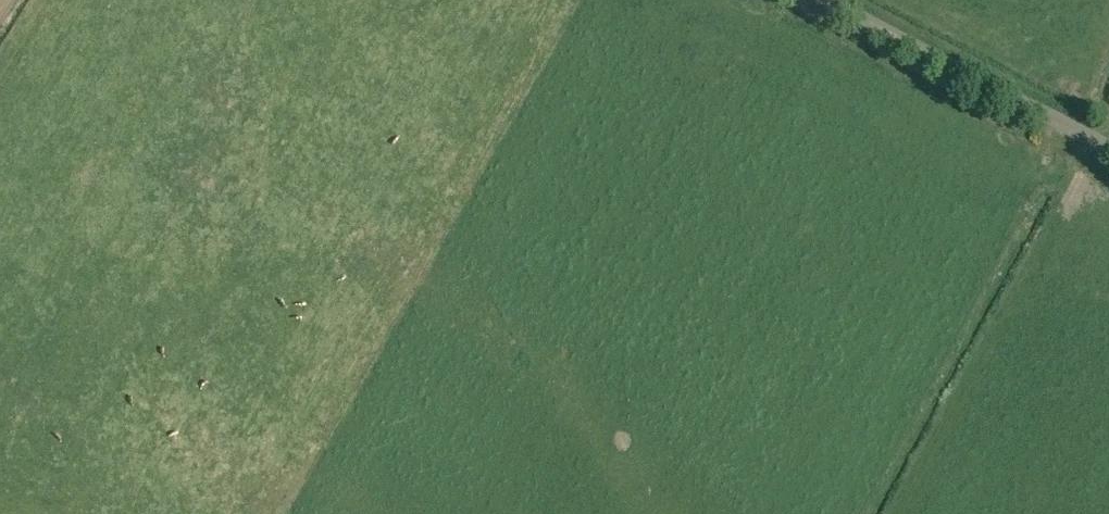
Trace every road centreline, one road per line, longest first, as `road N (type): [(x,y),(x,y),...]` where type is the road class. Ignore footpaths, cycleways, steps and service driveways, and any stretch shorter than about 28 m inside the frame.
road 1 (unclassified): [(1108,136),(871,0)]

